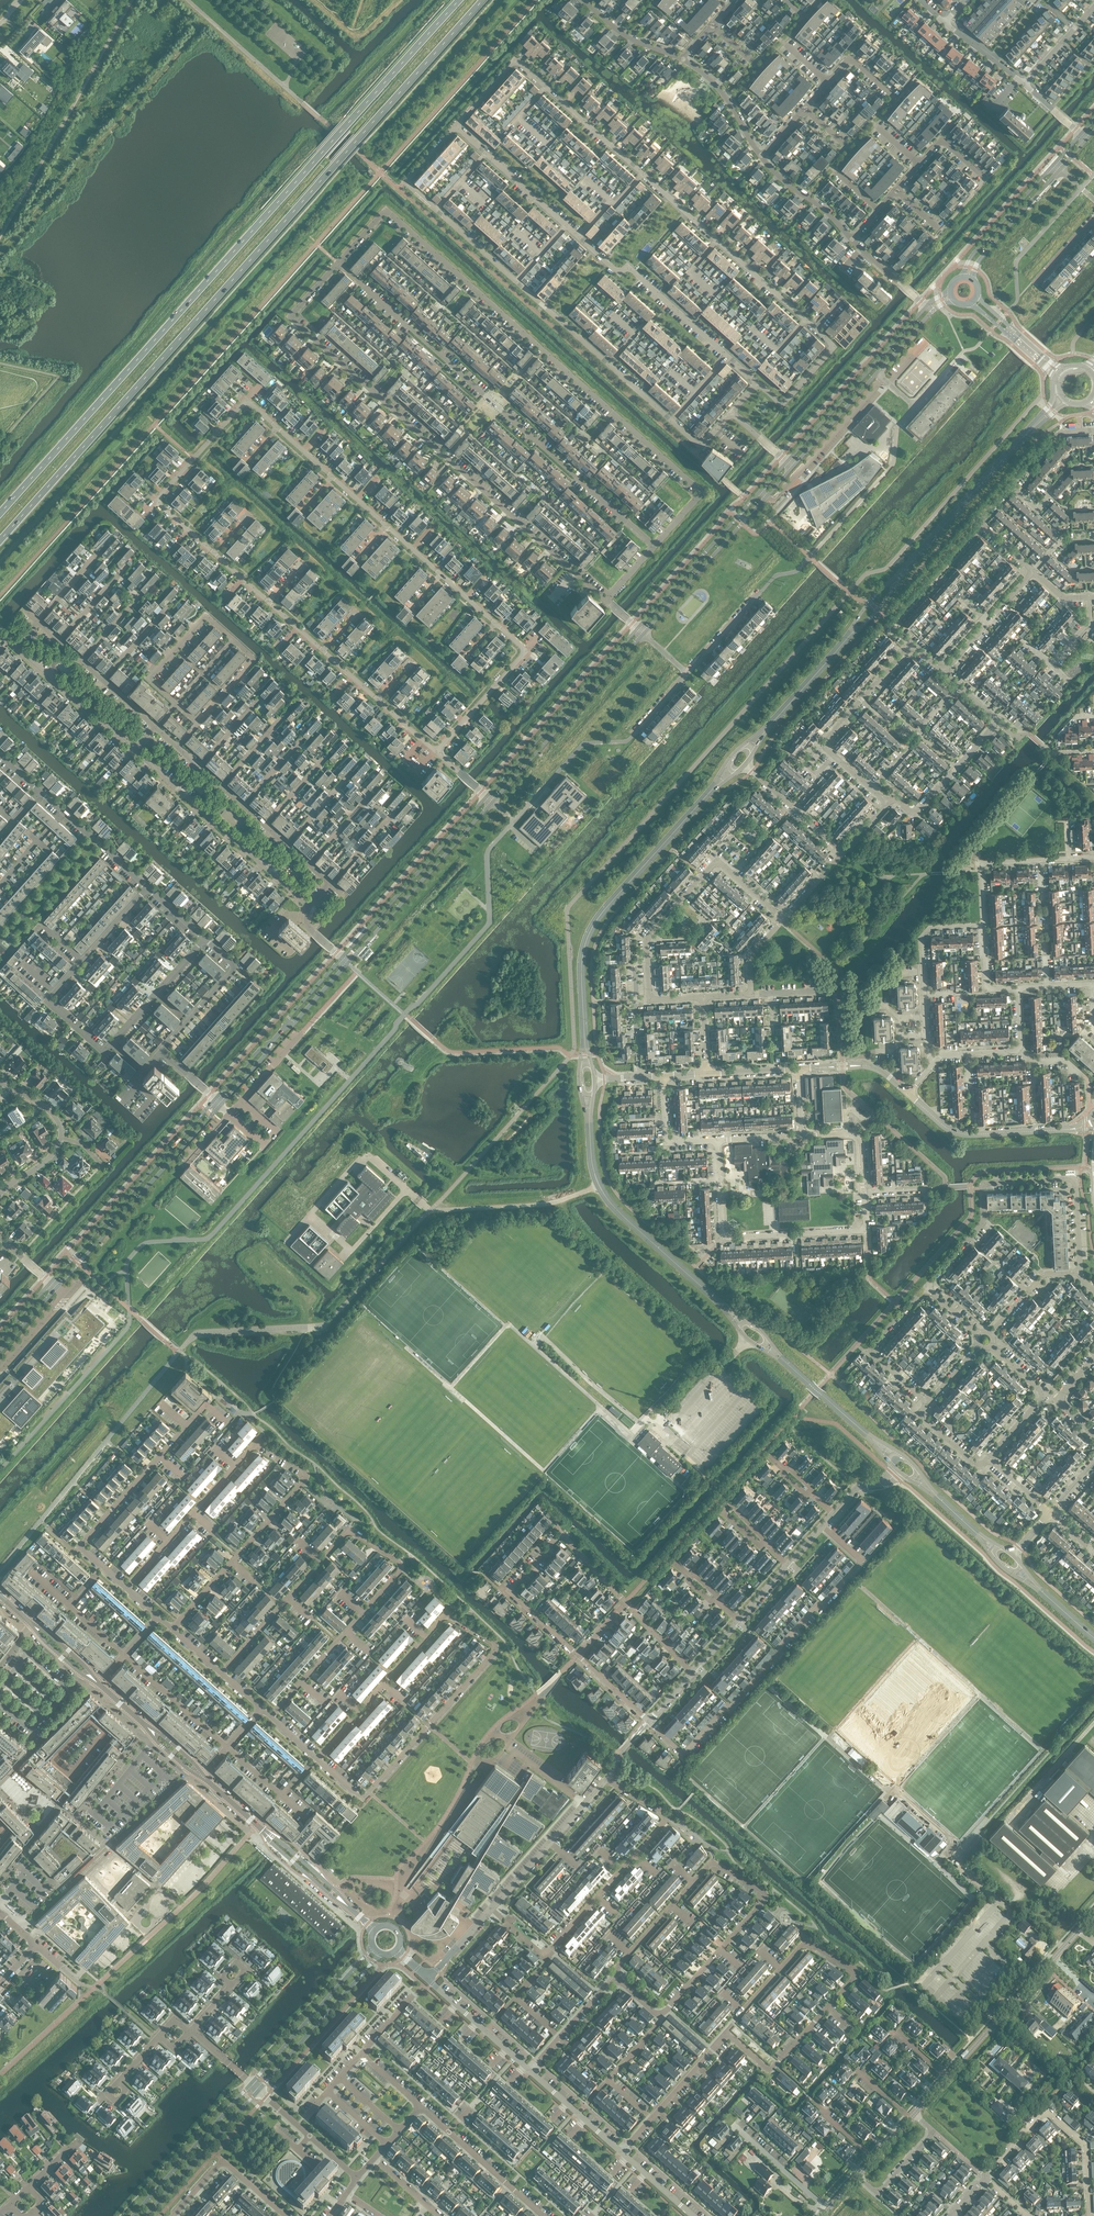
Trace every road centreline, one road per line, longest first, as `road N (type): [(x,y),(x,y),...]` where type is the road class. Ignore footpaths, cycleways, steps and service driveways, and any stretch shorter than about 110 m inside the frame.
road 1 (trunk): [(0,541),(484,0)]
road 2 (trunk): [(458,0),(0,515)]
road 3 (residential): [(733,412),(701,447),(405,182),(456,126)]
road 4 (residential): [(782,405),(829,342),(516,60)]
road 5 (residential): [(653,547),(701,494),(386,211)]
road 6 (residential): [(606,598),(293,320),(338,263)]
road 7 (secondary): [(1055,376),(1049,406),(744,745)]
road 8 (secondary): [(752,756),(1023,440),(1067,402)]
road 9 (residential): [(759,383),(456,126)]
road 10 (residential): [(617,1982),(621,1962),(712,1862),(766,1894),(660,2014)]
road 11 (residential): [(649,1722),(684,1754),(863,1561),(823,1526)]
road 12 (secondary): [(729,760),(586,933),(580,1068)]
road 13 (secondary): [(593,1069),(583,976),(593,931),(738,771)]
road 14 (residential): [(1080,1272),(1074,1180),(988,1182),(983,1222),(926,1287)]
road 15 (secondary): [(580,1091),(603,1197),(741,1331)]
road 16 (secondary): [(752,1322),(605,1192),(593,1159),(594,1091)]
road 17 (residential): [(427,1636),(447,1613),(498,1648),(363,1798)]
road 18 (residential): [(583,1804),(608,1779),(669,1816),(549,1958)]
road 19 (residential): [(198,723),(255,659),(205,617),(148,680),(176,704)]
road 20 (residential): [(626,1602),(561,1533),(510,1591),(578,1656)]
road 21 (residential): [(783,919),(718,862),(649,936),(650,999)]
road 22 (tertiary): [(56,1288),(221,1104)]
road 23 (tertiary): [(215,1099),(50,1282)]
road 24 (residential): [(54,991),(48,998),(105,1049),(206,939)]
road 25 (residential): [(308,907),(133,752)]
road 26 (residential): [(428,1978),(583,1804)]
road 27 (unclassified): [(190,1770),(18,1927)]
road 28 (residential): [(720,1180),(729,1238),(865,1230),(864,1194)]
road 29 (tertiary): [(639,627),(487,796)]
road 30 (tertiary): [(493,801),(644,632)]
road 31 (tertiary): [(644,632),(794,466)]
road 32 (tertiary): [(788,461),(639,627)]
road 33 (tertiary): [(948,2077),(1093,1914)]
road 34 (tertiary): [(348,963),(493,801)]
road 35 (tertiary): [(487,796),(343,957)]
road 36 (residential): [(1089,2215),(1086,2145),(1045,2109),(985,2177)]
road 37 (residential): [(235,1466),(258,1440),(307,1475),(231,1561)]
road 38 (tertiary): [(927,305),(788,461)]
road 39 (tertiary): [(794,466),(933,311)]
road 40 (residential): [(214,552),(160,497),(250,404)]
road 41 (residential): [(653,547),(503,411)]
road 42 (residential): [(486,395),(338,263)]
road 43 (residential): [(857,1975),(769,2071),(726,2032)]
road 44 (tertiary): [(258,2090),(379,1953)]
road 45 (tertiary): [(372,1946),(251,2083)]
road 46 (residential): [(726,2032),(806,1941),(857,1975)]
road 47 (residential): [(160,1456),(80,1546),(126,1587)]
road 48 (tertiary): [(251,2083),(132,2215)]
road 49 (residential): [(436,751),(524,655),(496,624)]
road 50 (tertiary): [(146,2215),(258,2090)]
road 51 (residential): [(1064,1130),(959,1133),(910,1094)]
road 52 (residential): [(321,1561),(350,1529),(399,1561),(363,1613)]
road 53 (residential): [(542,2215),(421,2107)]
road 54 (residential): [(926,1287),(871,1350),(928,1403)]
road 55 (residential): [(133,752),(16,647)]
road 56 (residential): [(173,2215),(223,2161),(285,2215)]
road 57 (residential): [(992,1346),(1044,1394),(989,1458)]
road 58 (residential): [(161,1051),(236,967),(206,939)]
road 59 (residential): [(888,803),(918,812),(999,722)]
road 60 (unclassified): [(1054,163),(972,255),(964,277)]
road 61 (residential): [(660,2014),(607,2081),(651,2119)]
road 62 (residential): [(146,887),(40,792)]
road 63 (unclassified): [(971,279),(1061,169)]
road 64 (residential): [(529,2071),(428,1978)]
road 65 (residential): [(227,1746),(125,1655)]
road 66 (residential): [(821,744),(913,646)]
road 67 (residential): [(916,2113),(934,2131),(878,2193),(859,2177)]
road 68 (residential): [(844,851),(745,764)]
road 69 (residential): [(357,2177),(258,2090)]
road 70 (residential): [(895,191),(941,139),(985,178)]
road 71 (residential): [(762,156),(716,85),(682,59)]
road 72 (residential): [(125,1655),(31,1571)]
road 73 (tertiary): [(259,1827),(351,1910)]
road 74 (tertiary): [(351,1910),(259,1827)]
road 75 (residential): [(621,2152),(529,2071)]
road 76 (residential): [(852,239),(762,156)]
road 77 (residential): [(985,925),(981,864),(1041,861)]
road 78 (residential): [(799,1069),(874,1068),(910,1094)]

